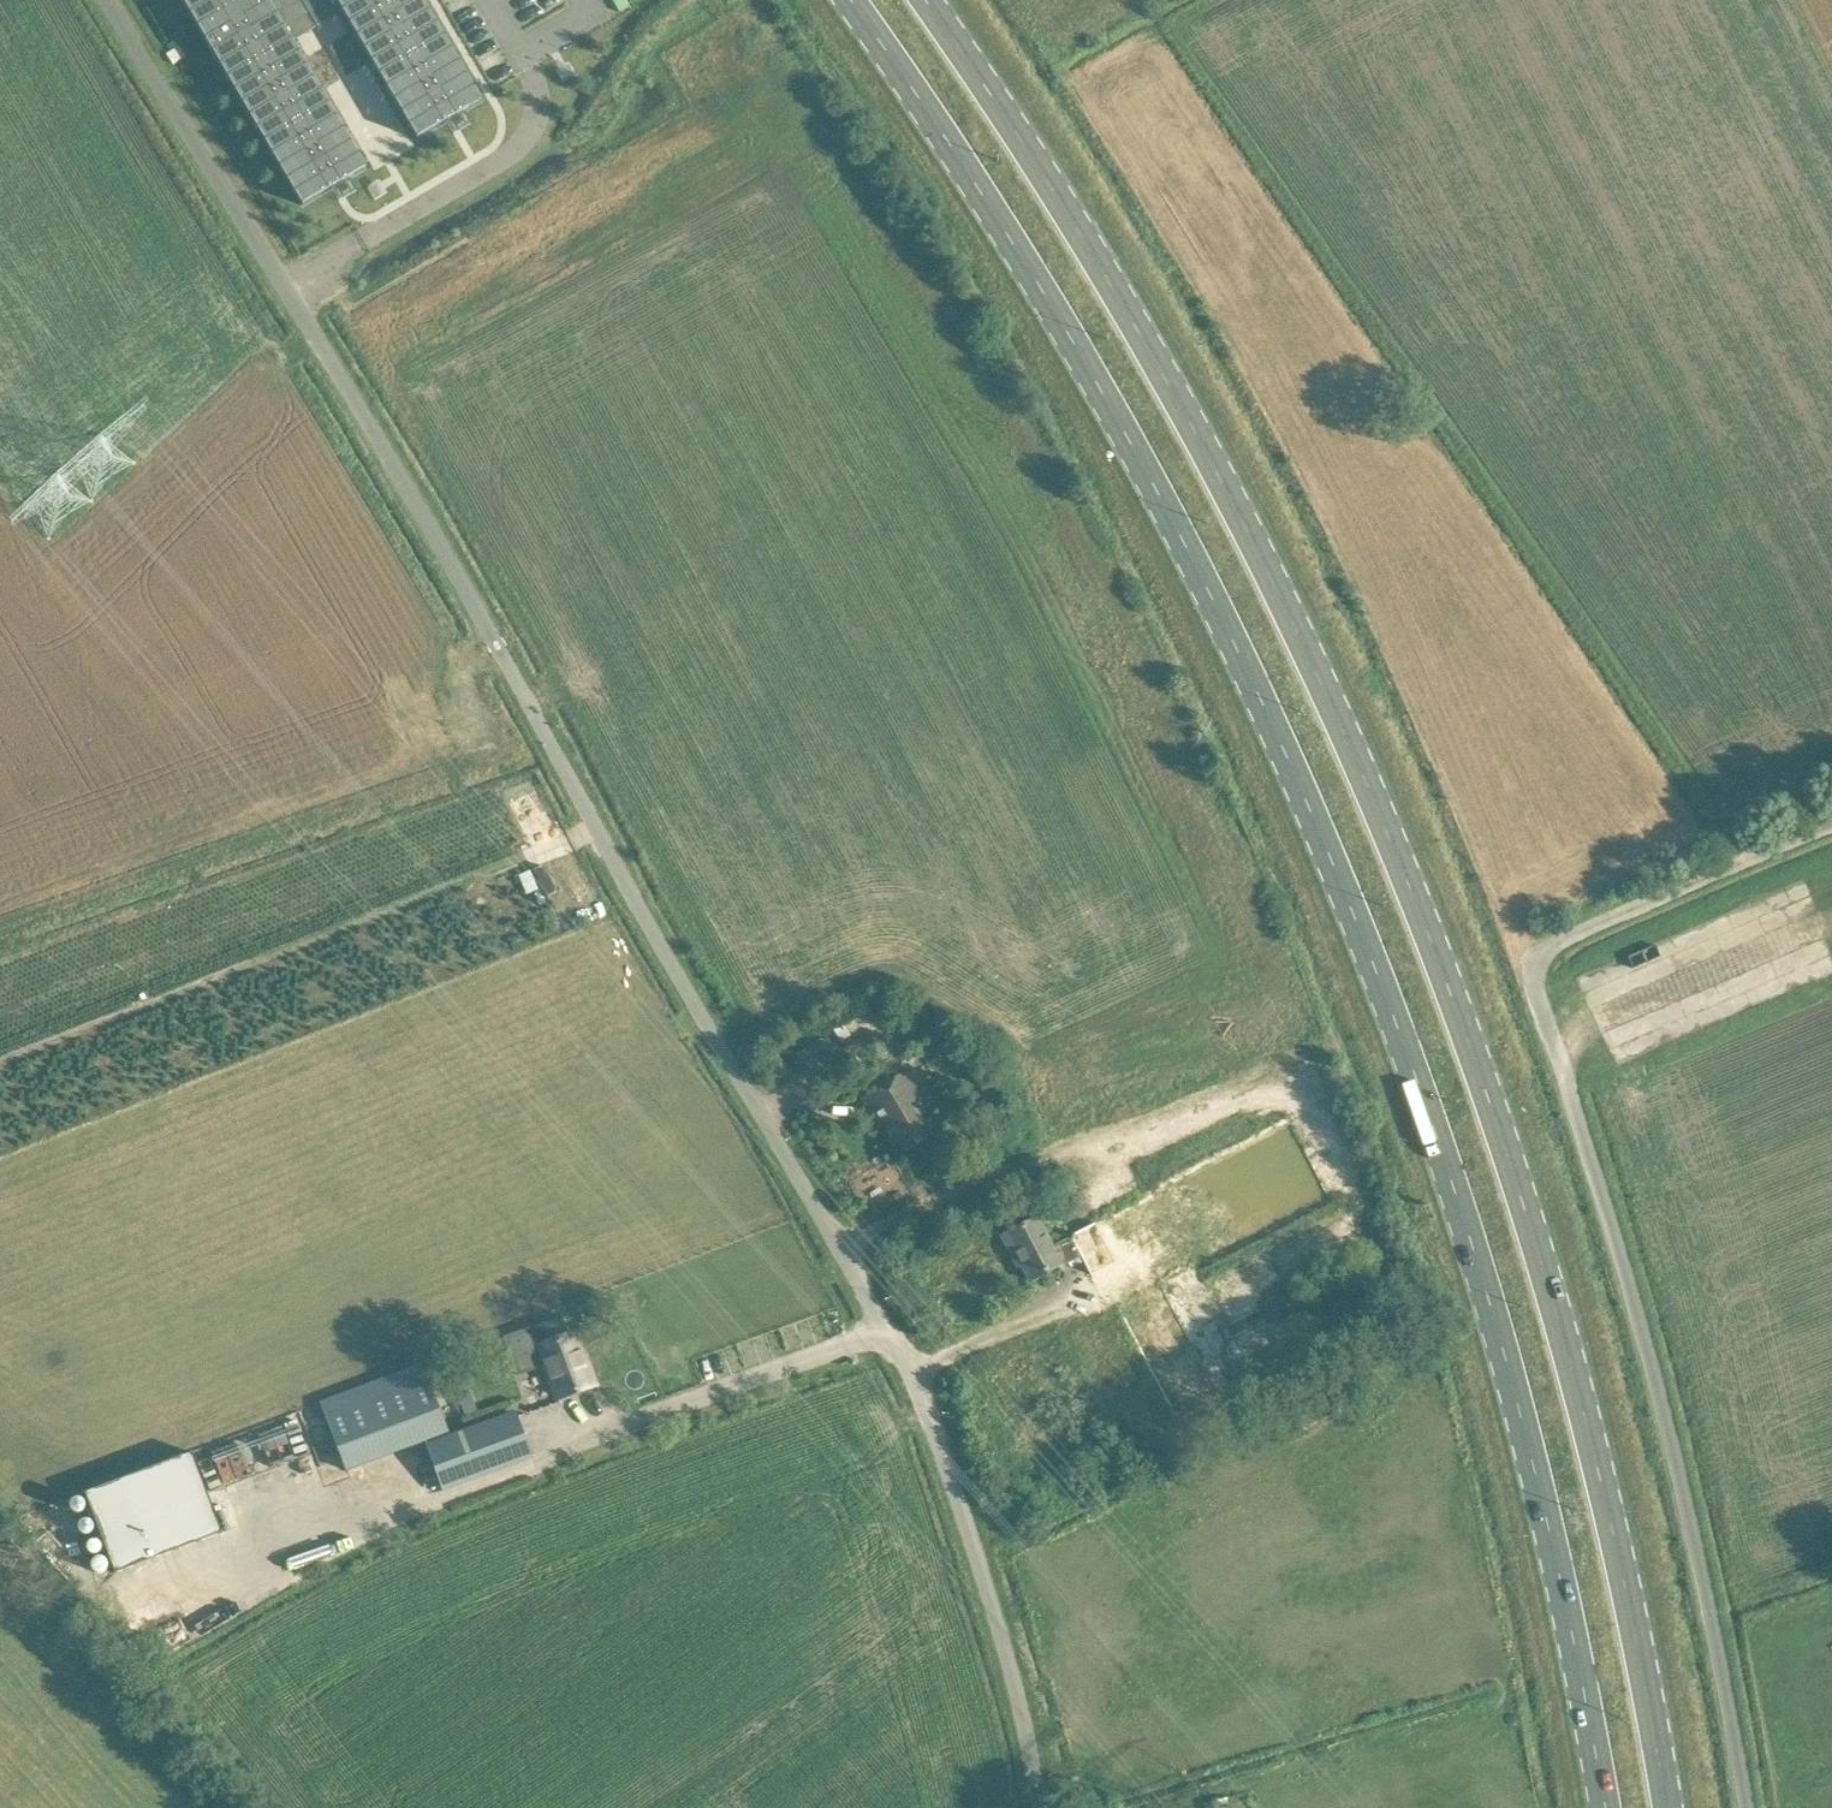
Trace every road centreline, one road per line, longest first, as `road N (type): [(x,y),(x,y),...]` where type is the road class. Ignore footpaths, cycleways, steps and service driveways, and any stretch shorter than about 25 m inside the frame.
road 1 (unclassified): [(1040,1807),(943,1436),(909,1367),(610,857),(525,695),(106,0)]
road 2 (primary): [(836,0),(949,159),(1126,452),(1305,822),(1428,1148),(1526,1492),(1595,1807)]
road 3 (primary): [(1667,1807),(1603,1471),(1501,1118),(1378,794),(1190,413),(1012,116),(928,0)]
road 4 (unclassified): [(1746,1807),(1684,1492),(1615,1237),(1536,993),(1538,962),(1559,942),(1831,826)]

